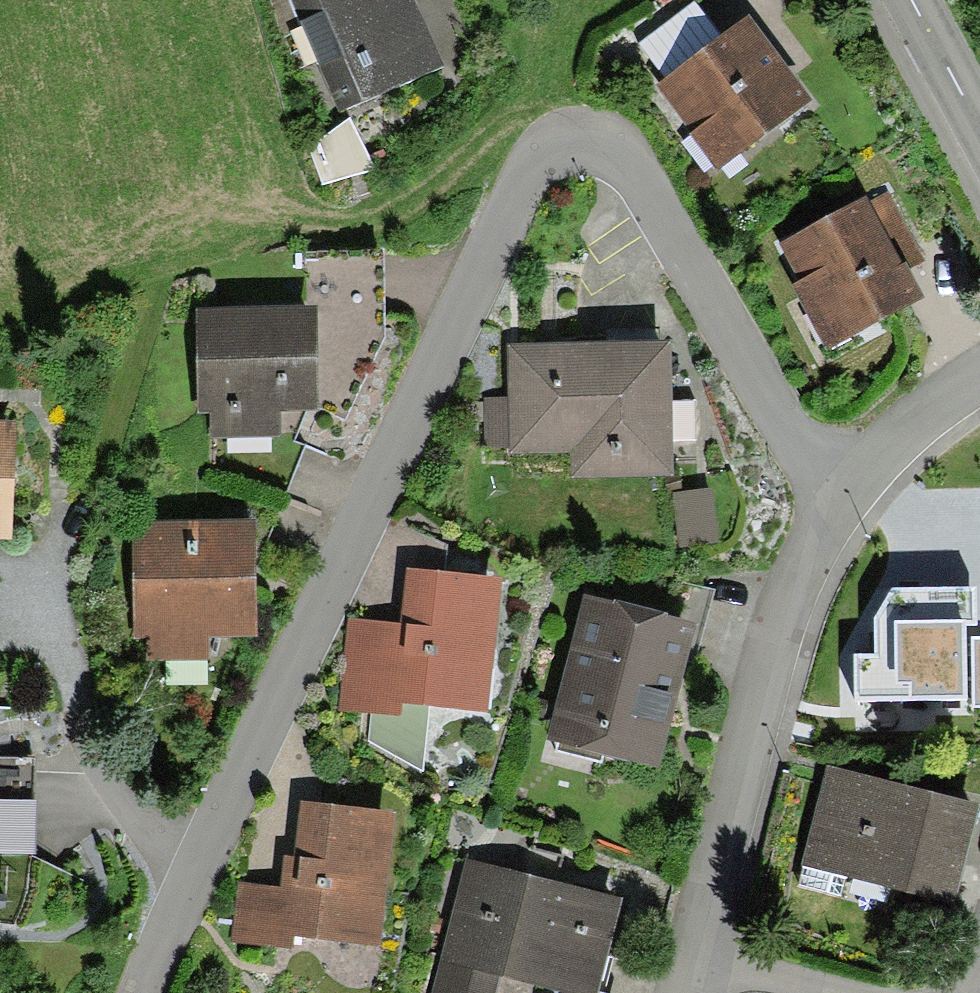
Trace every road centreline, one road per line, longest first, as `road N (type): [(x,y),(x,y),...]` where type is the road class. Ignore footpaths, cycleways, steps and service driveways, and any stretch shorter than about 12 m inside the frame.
road 1 (residential): [(846,486),(788,427),(632,158),(602,136),(581,134),(542,150),(510,192),(143,992)]
road 2 (residential): [(695,943),(798,565),(846,486)]
road 3 (residential): [(865,992),(695,943)]
road 4 (residential): [(846,486),(979,379)]
road 5 (tertiary): [(912,0),(979,129)]

